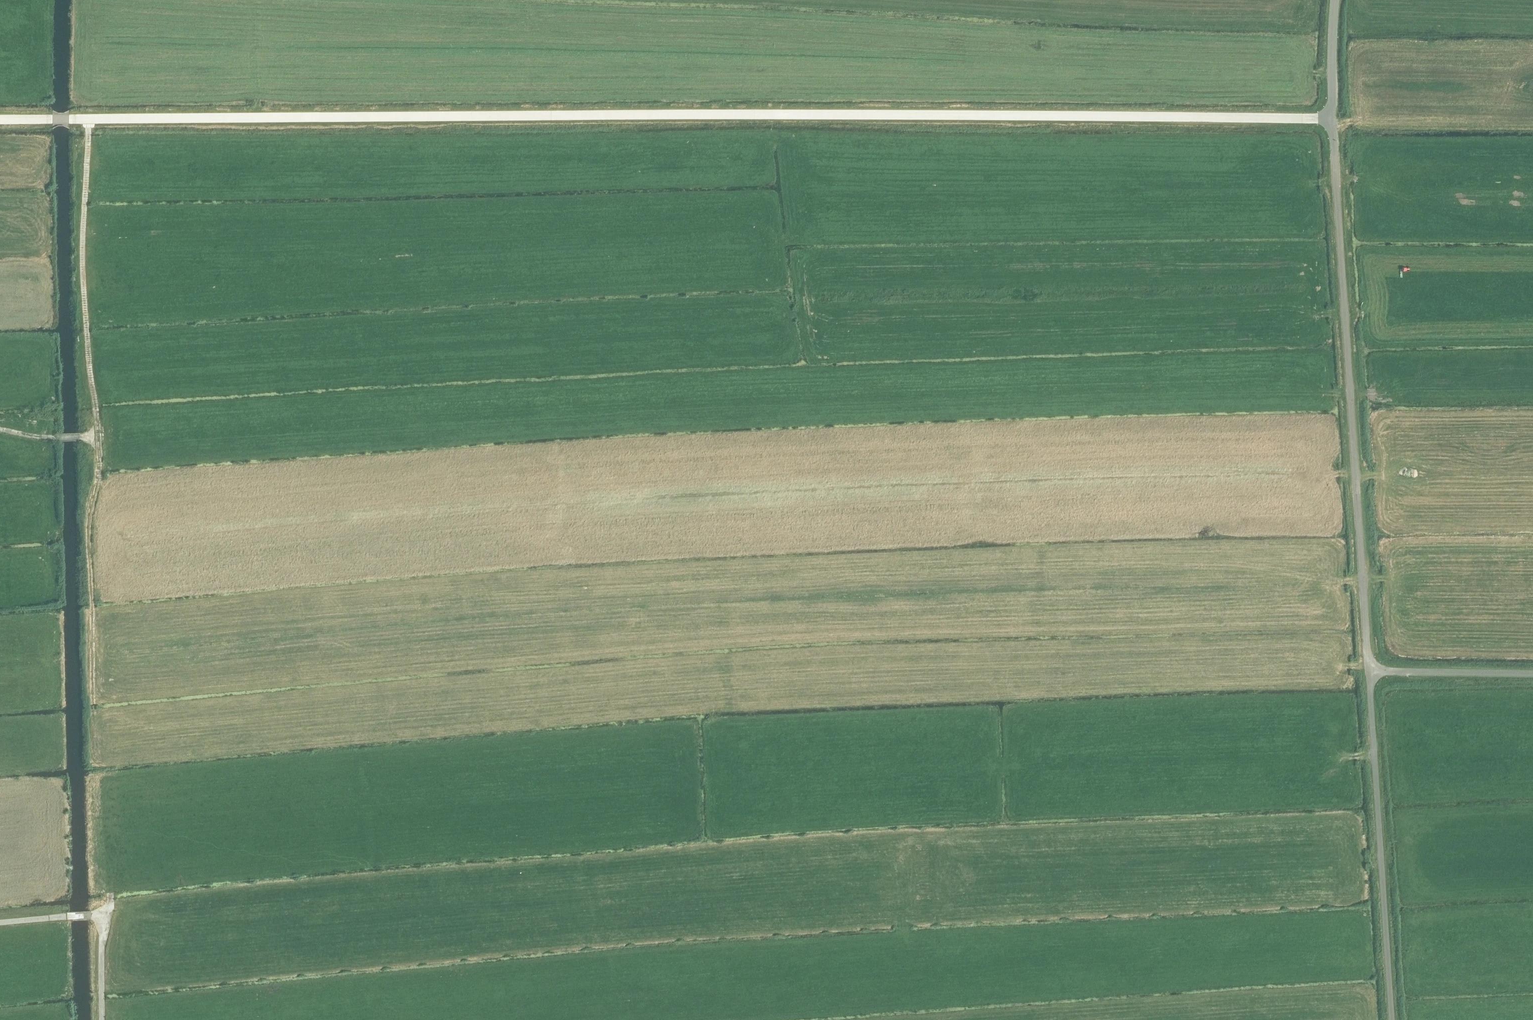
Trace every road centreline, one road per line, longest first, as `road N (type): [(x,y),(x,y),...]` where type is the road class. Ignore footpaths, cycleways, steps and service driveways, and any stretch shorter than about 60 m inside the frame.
road 1 (unclassified): [(71,119),(688,112),(1331,119)]
road 2 (unclassified): [(1370,672),(1331,119)]
road 3 (unclassified): [(1391,1019),(1370,672)]
road 4 (track): [(90,119),(82,253),(99,437)]
road 5 (track): [(99,437),(89,529),(94,712)]
road 6 (unclassified): [(1370,672),(1532,674)]

